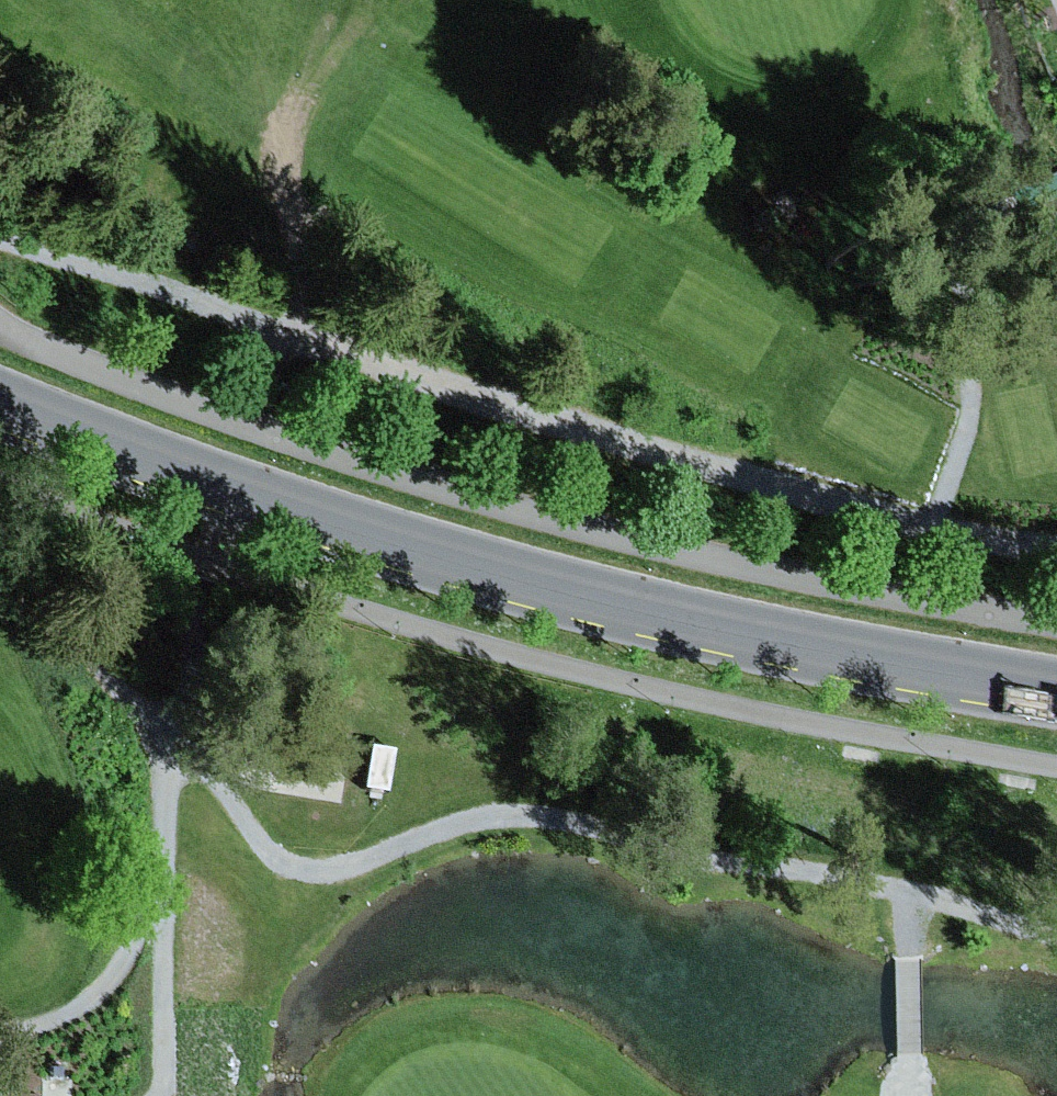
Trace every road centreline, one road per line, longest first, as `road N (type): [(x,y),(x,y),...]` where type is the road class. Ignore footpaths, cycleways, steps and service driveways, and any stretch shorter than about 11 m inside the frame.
road 1 (track): [(0,233),(715,475),(1056,554)]
road 2 (primary): [(1056,688),(821,645),(572,586),(317,510),(0,395)]
road 3 (track): [(910,1095),(901,885),(682,859),(559,820),(457,822),(330,875),(287,870),(212,767),(170,743)]
road 4 (track): [(715,475),(772,442),(832,369),(1056,34)]
road 5 (track): [(317,0),(190,221),(0,158)]
road 6 (track): [(164,835),(141,918),(110,981),(64,1018),(0,1034)]
road 7 (track): [(170,743),(0,592)]
road 8 (track): [(901,885),(1056,933)]

